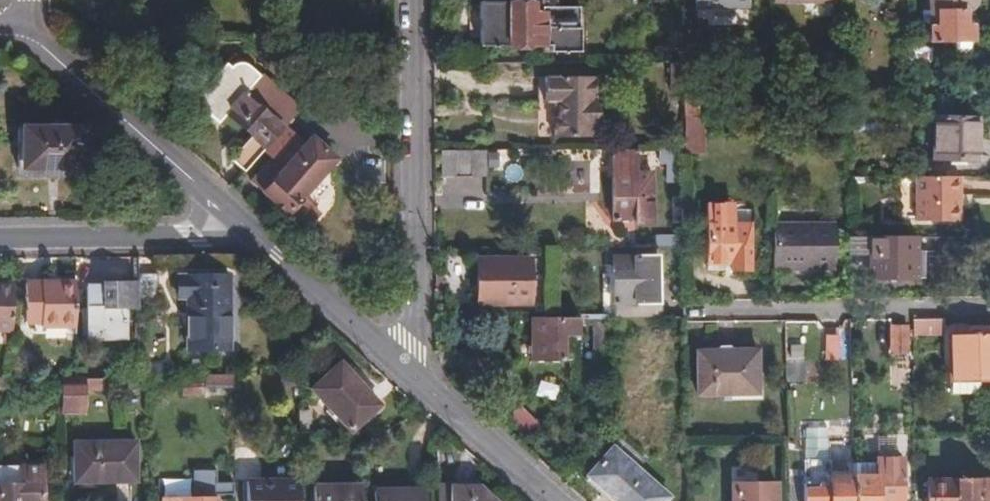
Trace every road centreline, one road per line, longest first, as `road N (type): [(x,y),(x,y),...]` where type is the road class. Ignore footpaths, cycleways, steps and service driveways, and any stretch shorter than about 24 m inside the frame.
road 1 (residential): [(412,0),(414,345),(404,374)]
road 2 (tertiary): [(23,33),(250,235)]
road 3 (residential): [(690,312),(989,308)]
road 4 (residential): [(250,235),(0,239)]
road 5 (tertiary): [(250,235),(404,374)]
road 6 (tertiary): [(404,374),(549,500)]

